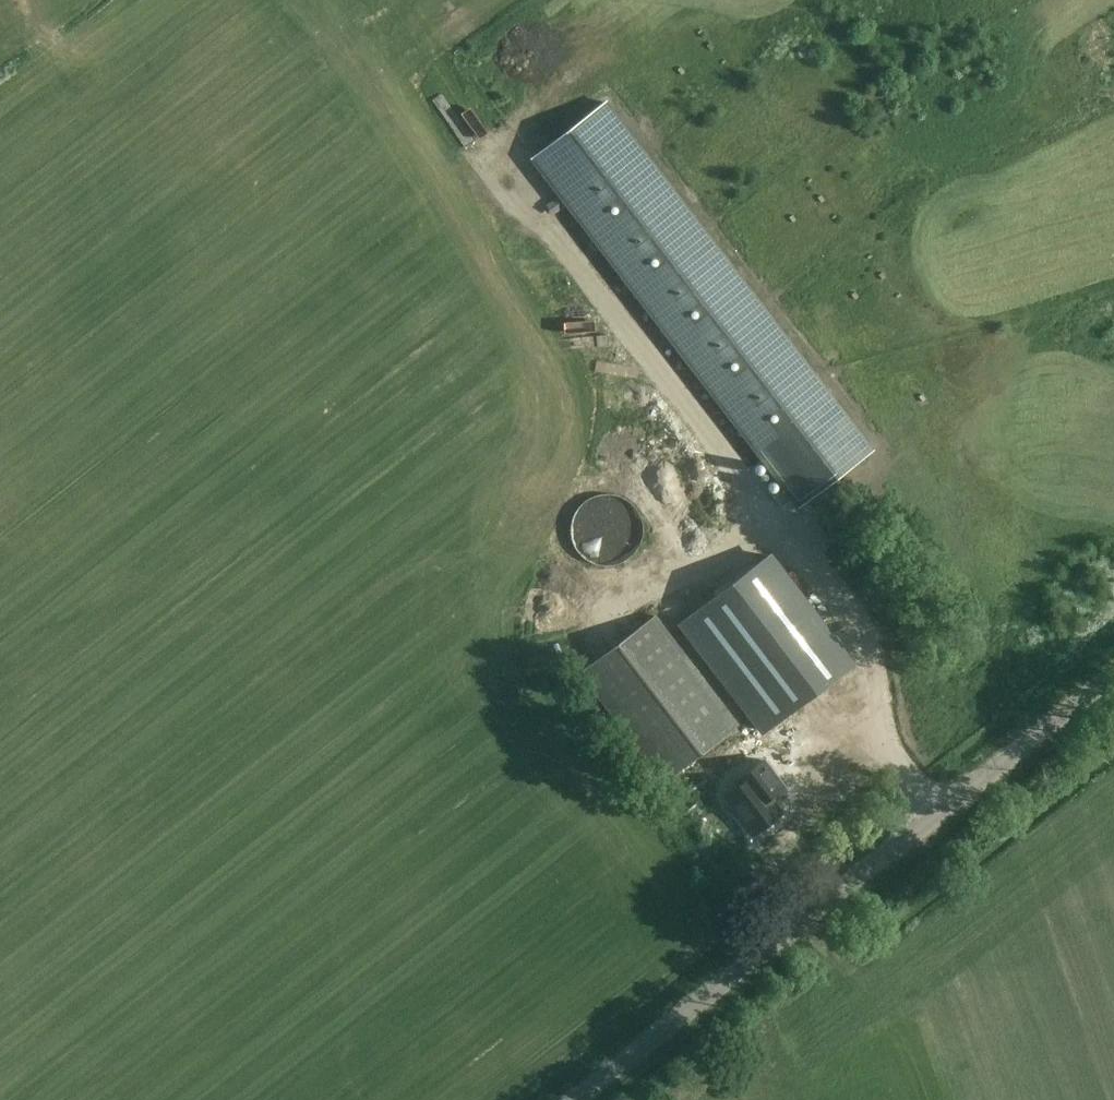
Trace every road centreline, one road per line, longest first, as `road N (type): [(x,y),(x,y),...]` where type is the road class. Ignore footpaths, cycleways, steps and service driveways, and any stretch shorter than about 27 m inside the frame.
road 1 (unclassified): [(578,1099),(1113,677)]

